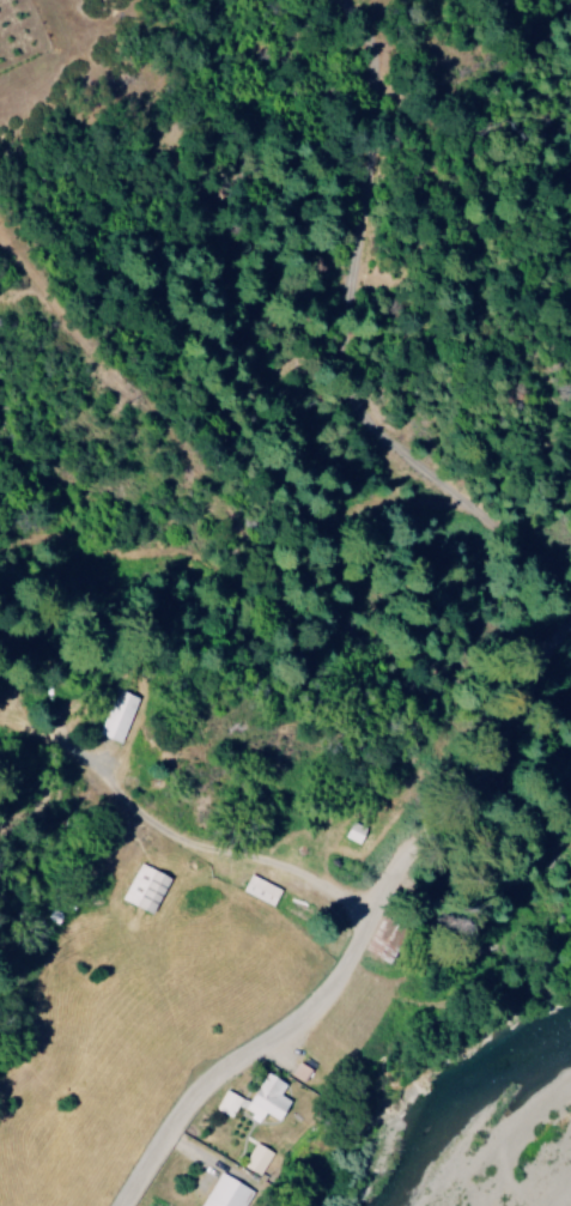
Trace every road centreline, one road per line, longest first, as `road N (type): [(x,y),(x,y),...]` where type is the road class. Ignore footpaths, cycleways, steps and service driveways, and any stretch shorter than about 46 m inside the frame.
road 1 (track): [(358,907),(166,841),(128,806),(119,754),(135,711),(171,669),(212,641),(306,598),(350,559),(382,462)]
road 2 (track): [(496,628),(502,566),(490,537),(478,519),(424,481),(382,462),(364,408),(360,314),(400,150),(390,83),(363,0)]
road 3 (residential): [(358,907),(425,834),(496,628),(570,586)]
road 4 (residential): [(120,1205),(175,1120),(208,1084),(290,1028),(338,980),(363,937),(358,907)]

